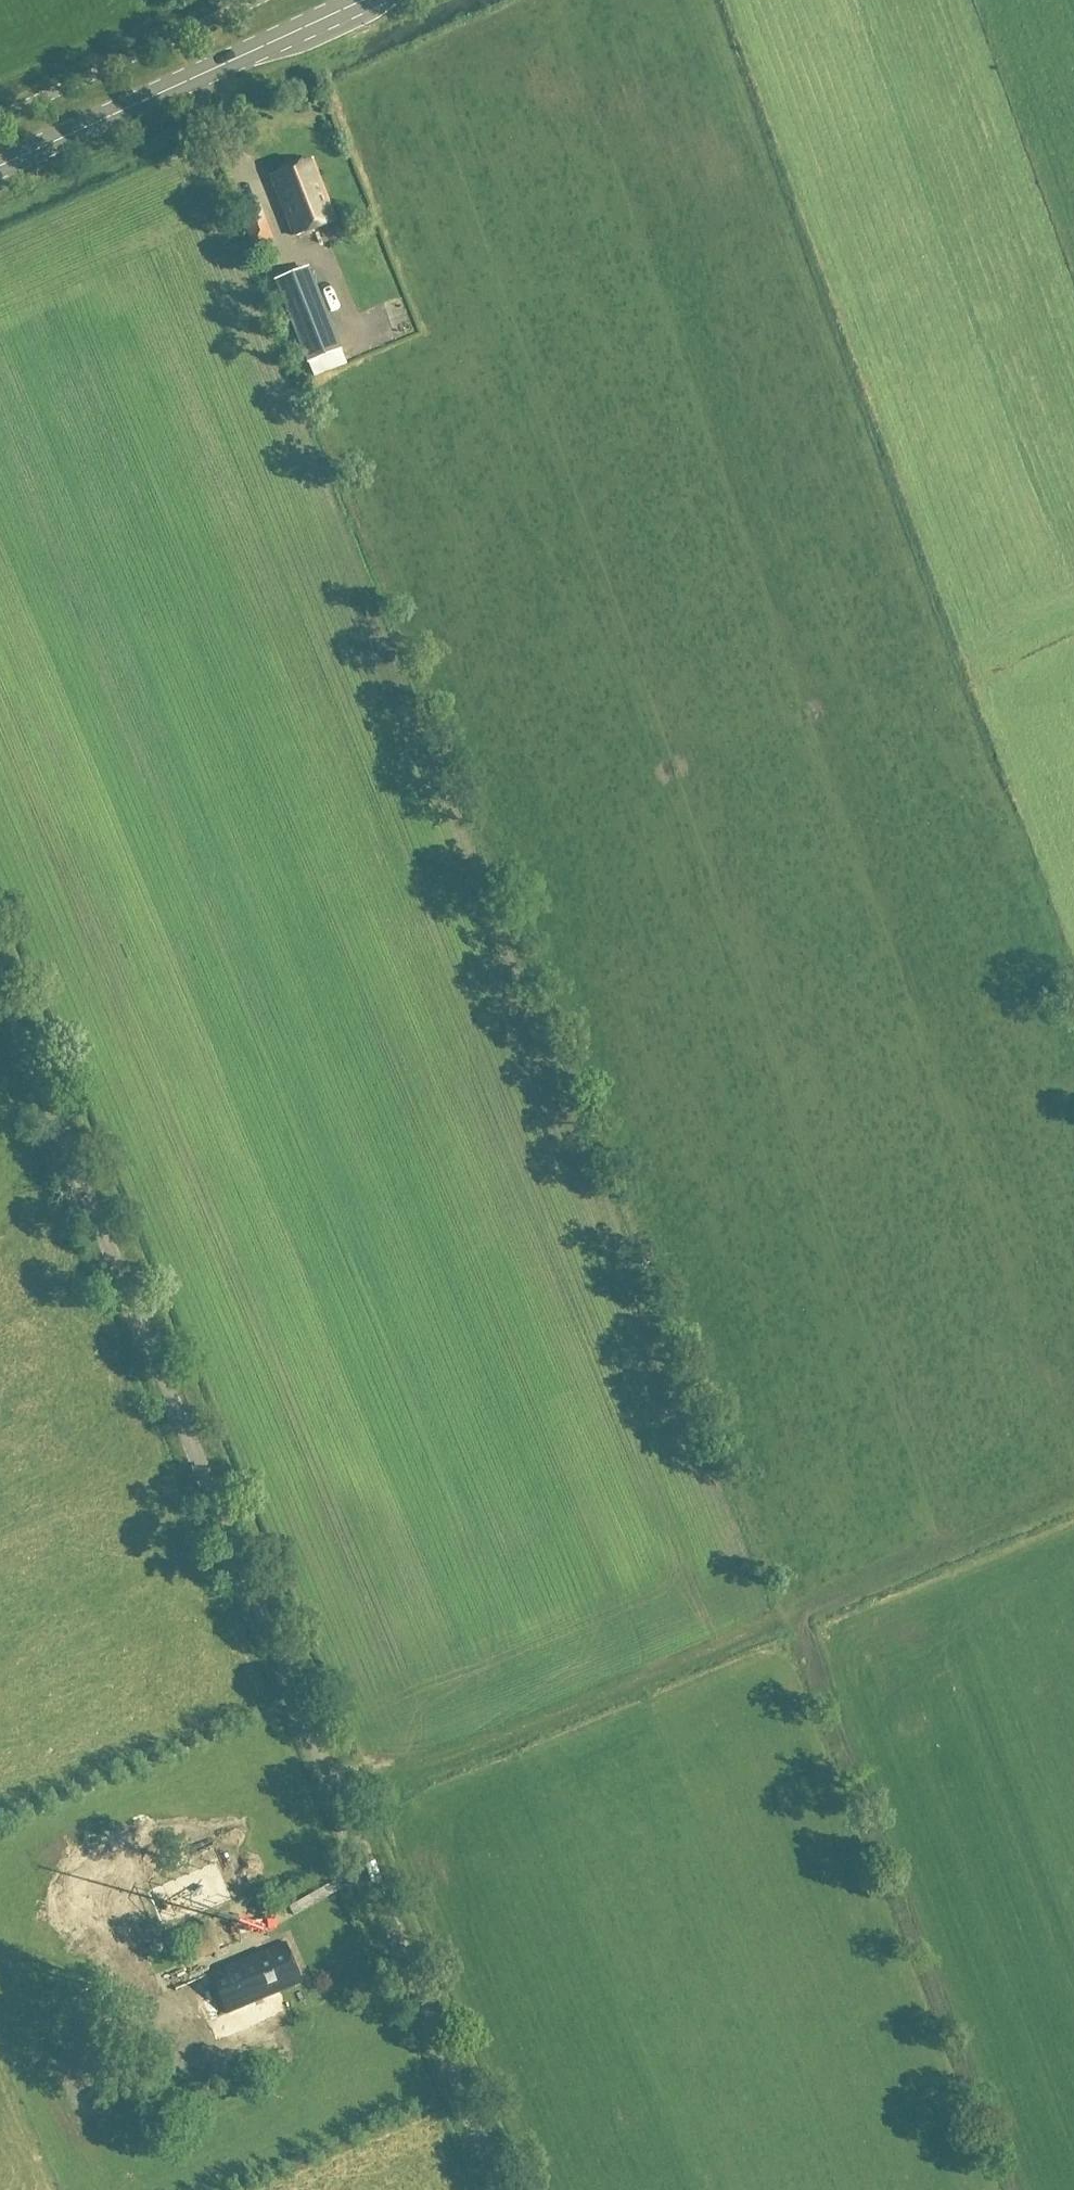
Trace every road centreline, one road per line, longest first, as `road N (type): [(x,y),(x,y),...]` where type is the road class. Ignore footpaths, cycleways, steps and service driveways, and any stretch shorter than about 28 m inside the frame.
road 1 (unclassified): [(501,2189),(0,988)]
road 2 (secondary): [(0,170),(376,0)]

